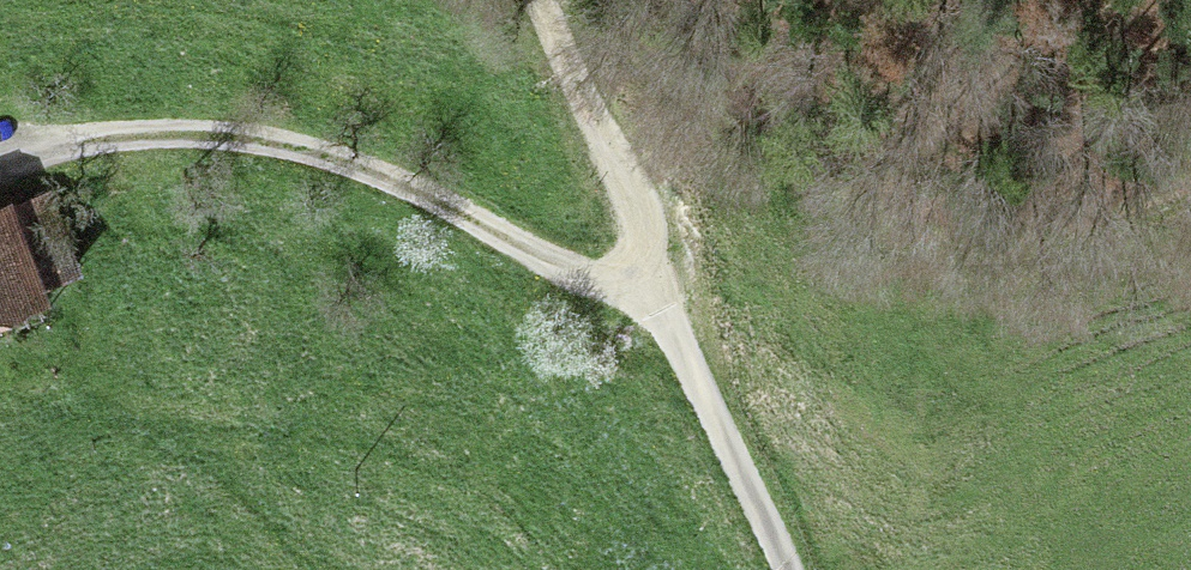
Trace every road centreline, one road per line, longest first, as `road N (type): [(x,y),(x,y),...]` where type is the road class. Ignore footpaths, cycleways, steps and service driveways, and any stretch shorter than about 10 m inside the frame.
road 1 (track): [(0,157),(43,144),(241,141),(344,164),(555,265),(616,276),(638,259),(639,212),(538,0)]
road 2 (track): [(556,0),(744,176),(822,235),(897,260),(980,265),(1057,254),(1190,205)]
road 3 (track): [(789,569),(742,465),(632,269)]

